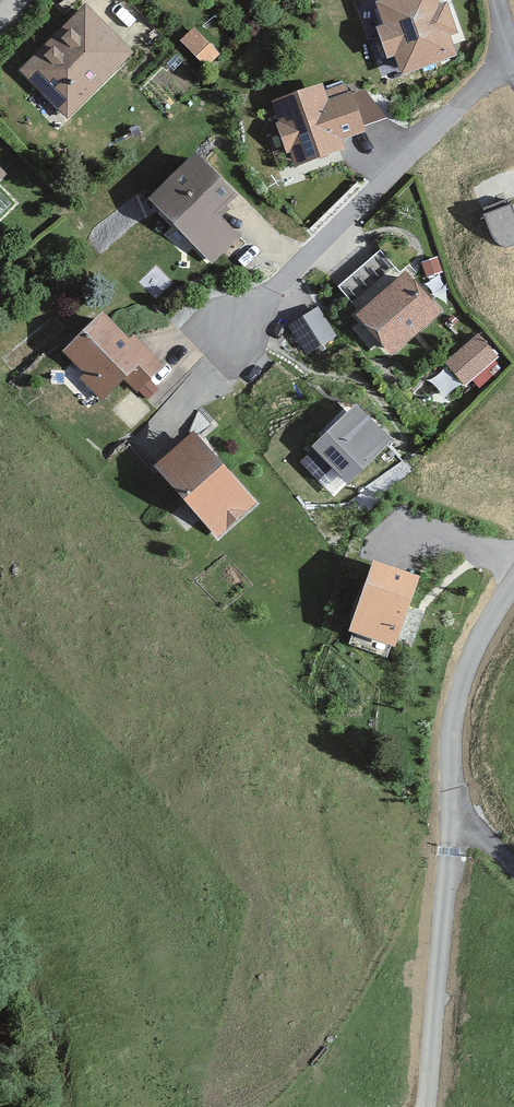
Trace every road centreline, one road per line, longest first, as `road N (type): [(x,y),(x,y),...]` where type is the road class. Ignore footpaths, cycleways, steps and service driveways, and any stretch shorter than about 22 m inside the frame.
road 1 (residential): [(513,51),(210,351)]
road 2 (unclassified): [(452,799),(428,1106)]
road 3 (residential): [(452,799),(457,700),(475,647),(513,585)]

